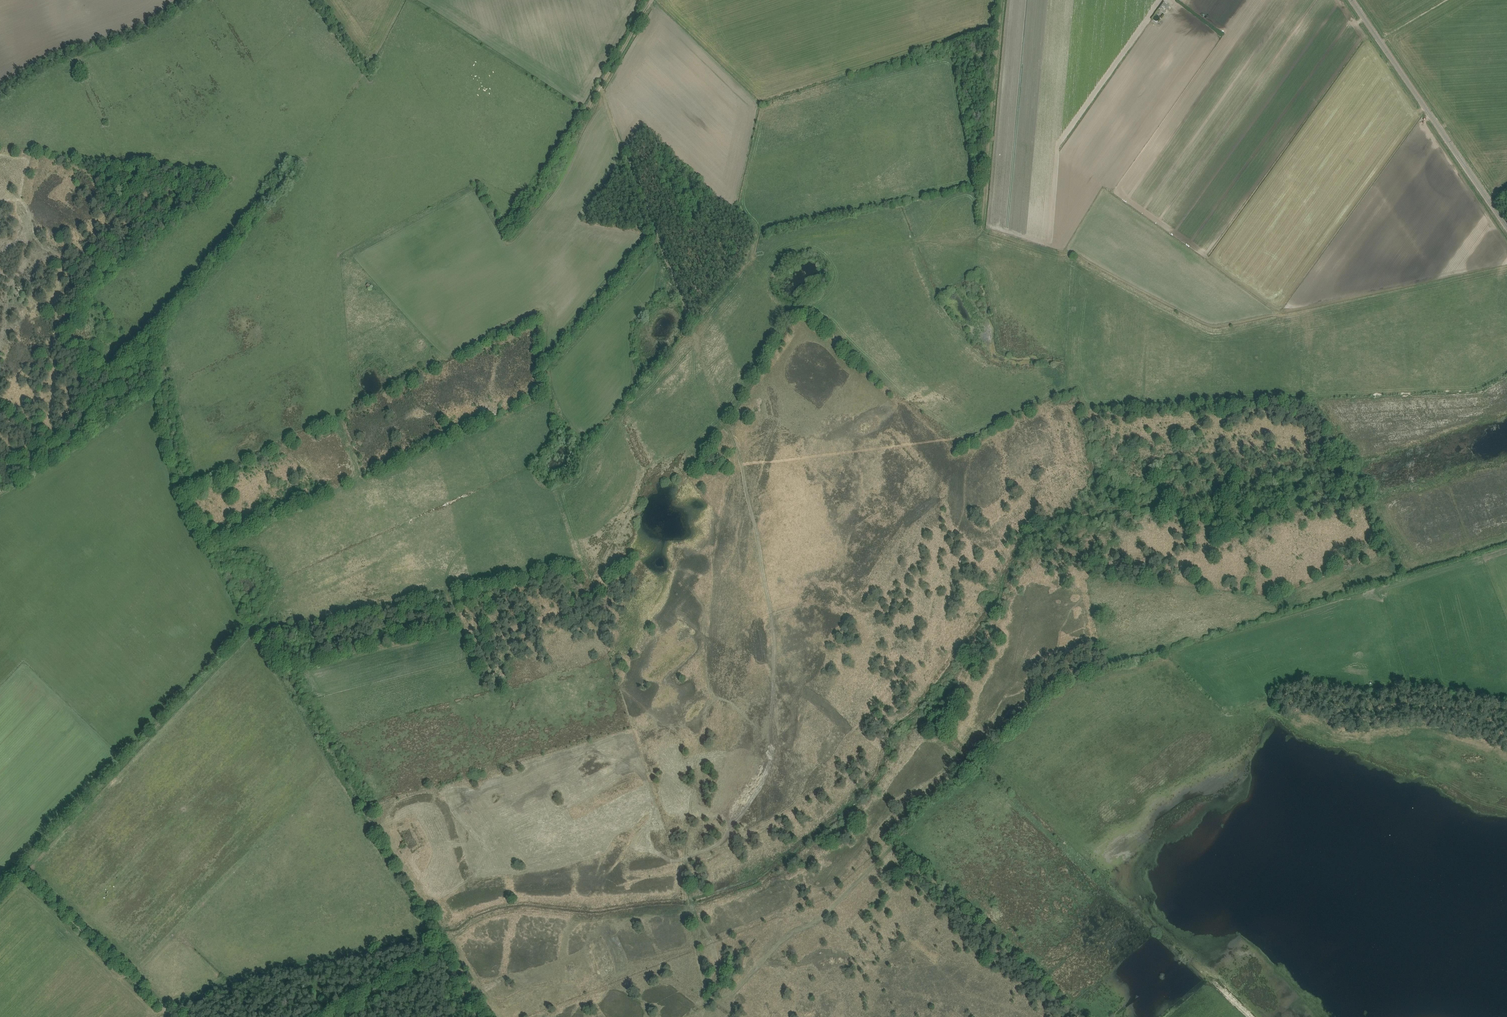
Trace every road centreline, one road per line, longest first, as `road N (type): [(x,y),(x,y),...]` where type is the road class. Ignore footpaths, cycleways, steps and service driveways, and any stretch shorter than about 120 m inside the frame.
road 1 (tertiary): [(1506,227),(1352,0)]
road 2 (track): [(1000,0),(983,228)]
road 3 (track): [(479,1016),(439,950),(332,1016)]

